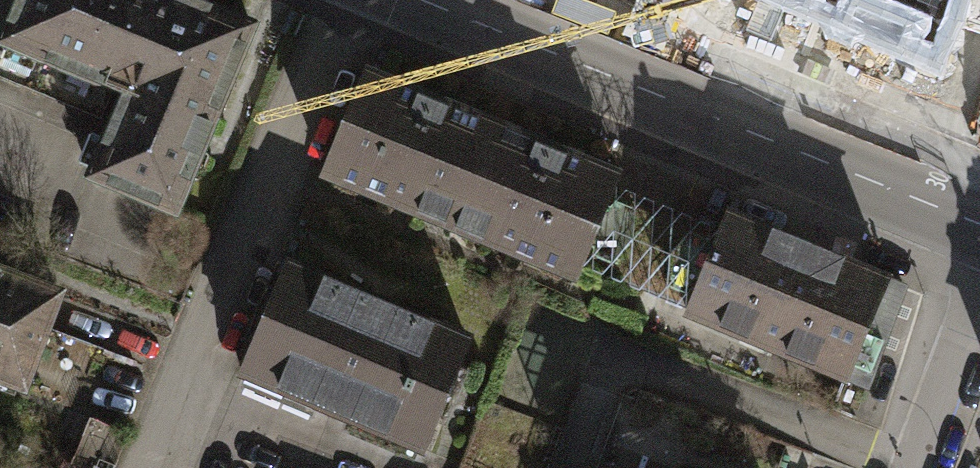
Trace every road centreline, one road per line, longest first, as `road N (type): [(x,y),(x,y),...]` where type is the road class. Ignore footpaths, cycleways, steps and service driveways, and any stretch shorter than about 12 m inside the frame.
road 1 (tertiary): [(415,0),(979,226)]
road 2 (residential): [(979,286),(913,467)]

